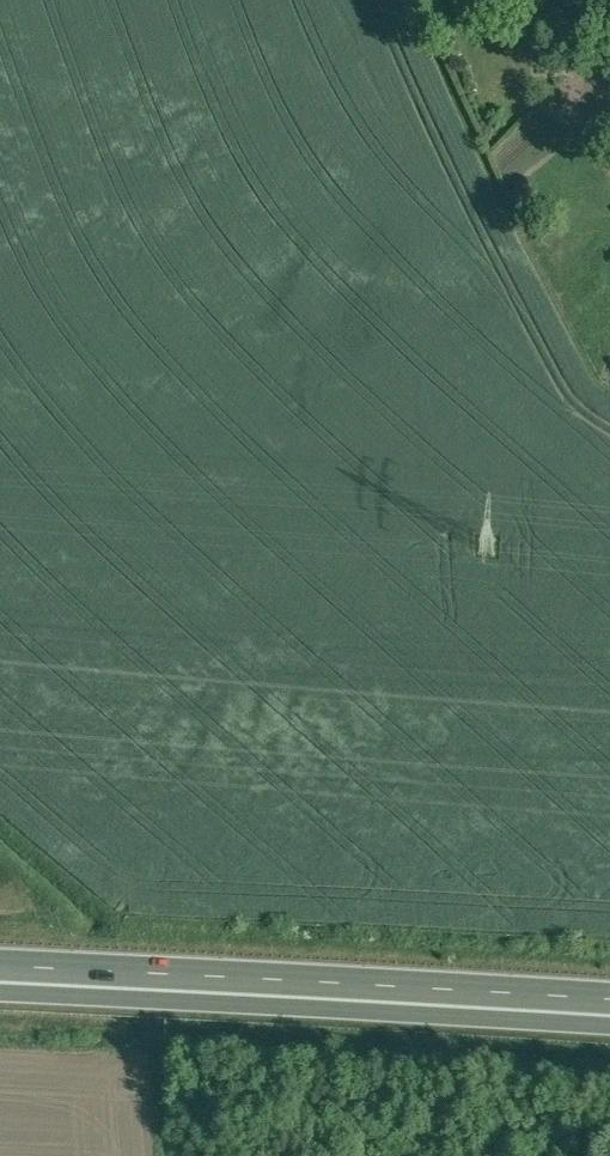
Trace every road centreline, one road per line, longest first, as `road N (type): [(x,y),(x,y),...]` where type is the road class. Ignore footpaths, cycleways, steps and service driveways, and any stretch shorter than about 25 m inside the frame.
road 1 (trunk): [(0,978),(609,1012)]

